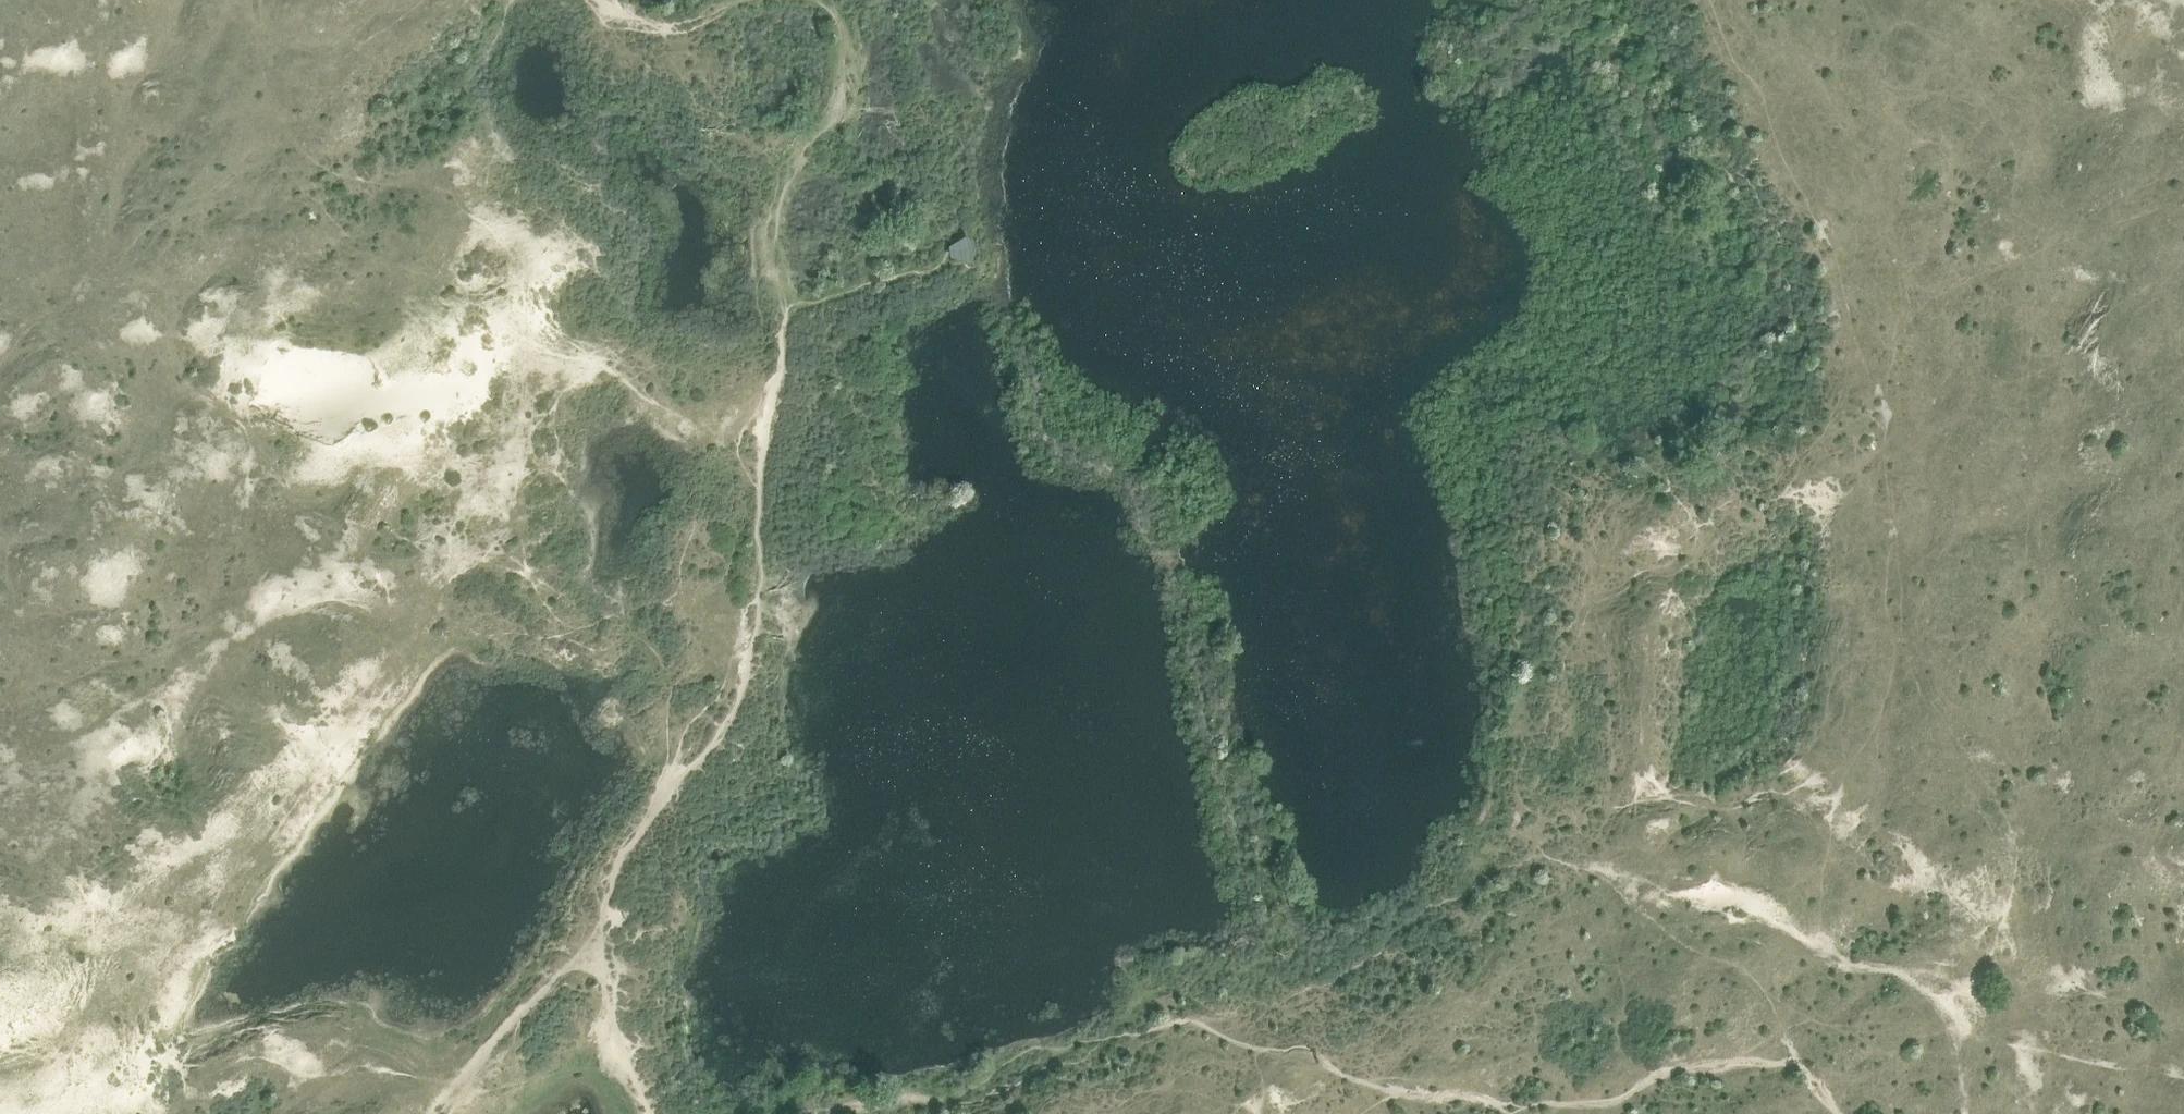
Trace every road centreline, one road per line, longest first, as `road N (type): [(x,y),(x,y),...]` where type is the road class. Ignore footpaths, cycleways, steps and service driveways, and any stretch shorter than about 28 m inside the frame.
road 1 (track): [(440,1113),(580,944)]

